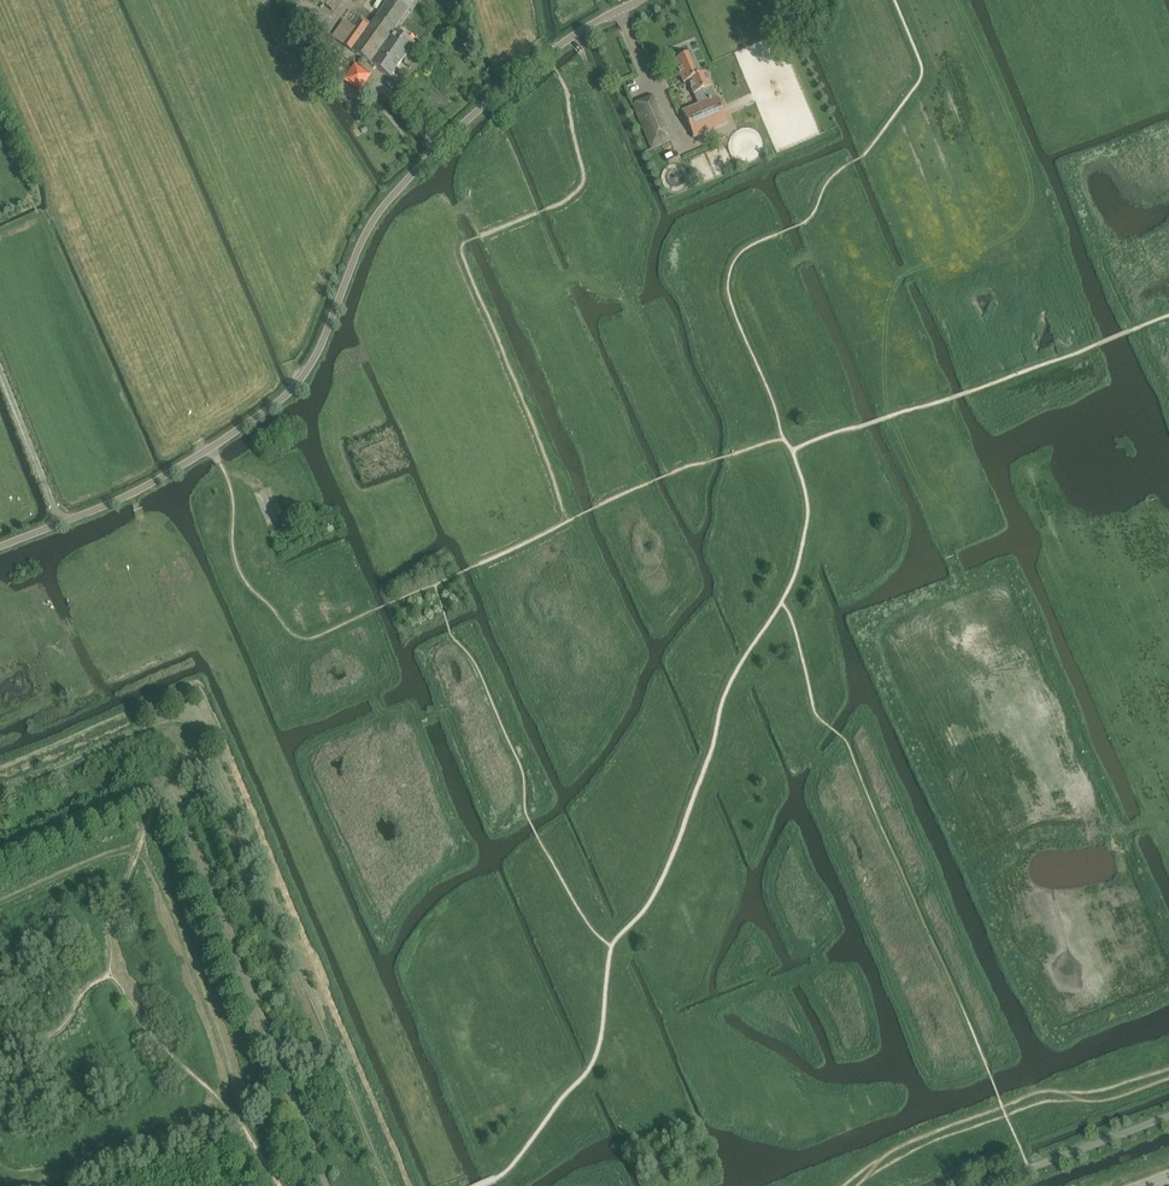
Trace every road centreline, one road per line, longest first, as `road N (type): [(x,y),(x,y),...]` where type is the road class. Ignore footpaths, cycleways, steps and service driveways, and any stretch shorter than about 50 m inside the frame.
road 1 (unclassified): [(0,549),(153,484),(276,404),(313,362),(365,238),(402,187),(554,51),(645,0)]

